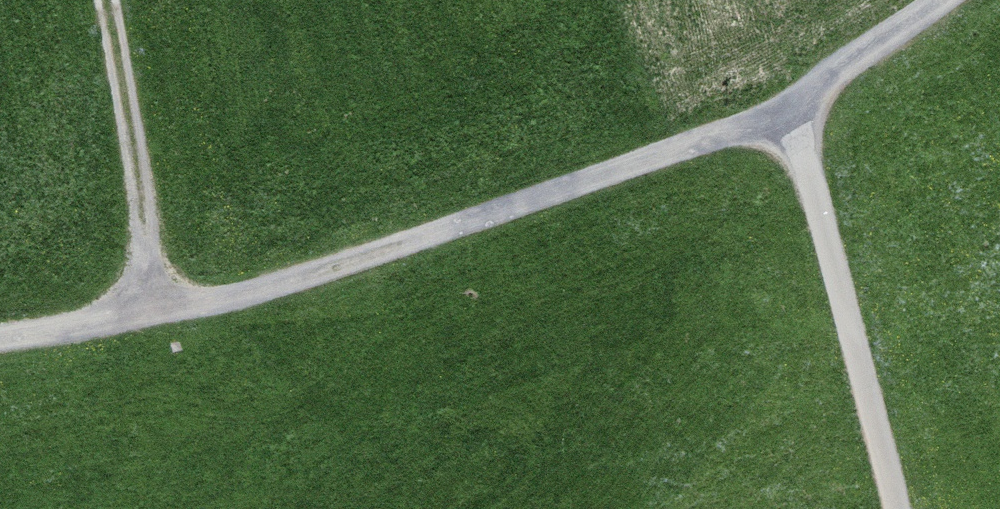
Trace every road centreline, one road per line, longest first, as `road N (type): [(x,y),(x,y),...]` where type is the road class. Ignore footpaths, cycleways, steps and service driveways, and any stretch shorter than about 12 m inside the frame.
road 1 (track): [(785,112),(302,278),(0,337)]
road 2 (track): [(785,112),(823,224),(897,508)]
road 3 (track): [(158,307),(101,0)]
road 4 (track): [(940,0),(785,112)]

